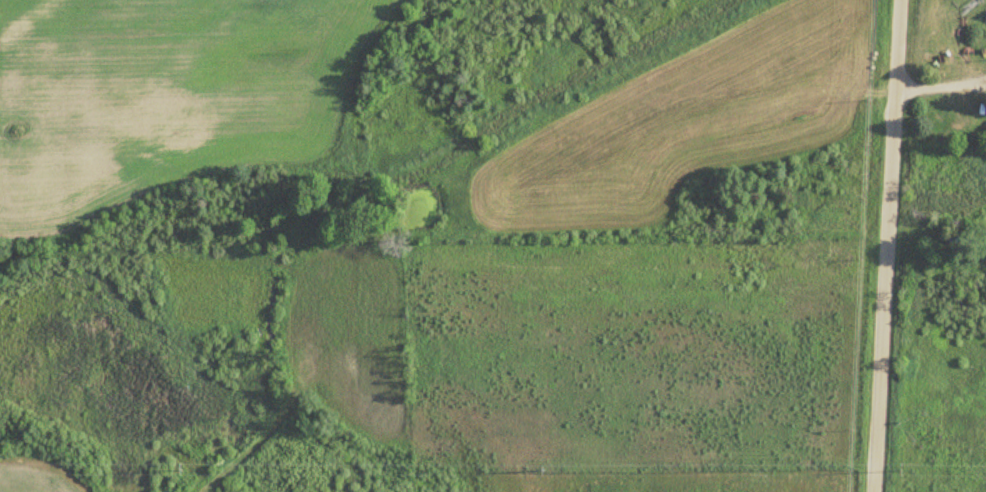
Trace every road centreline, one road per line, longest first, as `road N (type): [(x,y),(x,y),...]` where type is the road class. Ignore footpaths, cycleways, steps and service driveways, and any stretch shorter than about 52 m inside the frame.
road 1 (residential): [(871,491),(899,0)]

